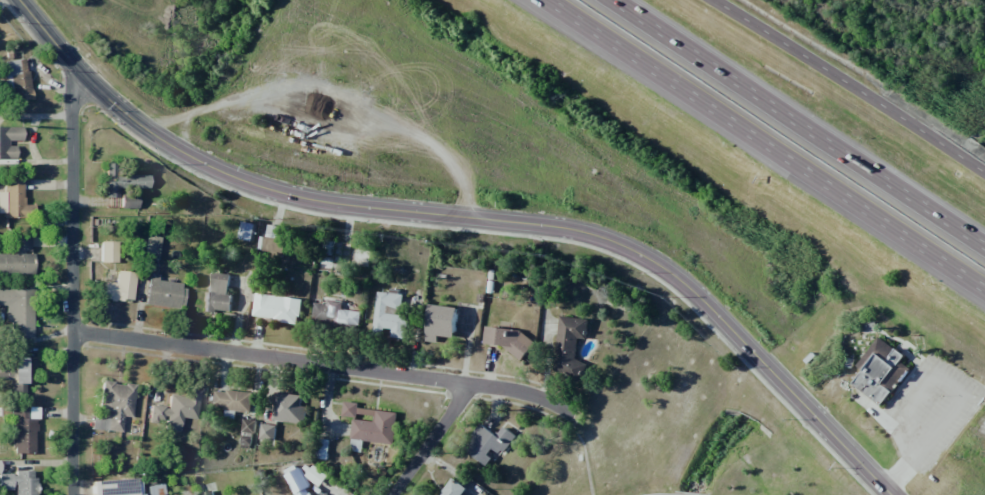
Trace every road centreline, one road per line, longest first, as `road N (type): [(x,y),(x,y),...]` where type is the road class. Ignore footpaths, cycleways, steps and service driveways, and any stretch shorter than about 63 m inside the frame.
road 1 (tertiary): [(20,0),(140,125),(239,179),(329,202),(543,224),(627,246),(698,297),(890,494)]
road 2 (motorway): [(548,0),(984,288)]
road 3 (residential): [(573,414),(523,393),(72,331)]
road 4 (motorway): [(984,243),(614,0)]
road 5 (residential): [(75,494),(74,94),(83,74)]
road 6 (secondary): [(984,170),(713,0)]
road 7 (residential): [(472,385),(390,494)]

